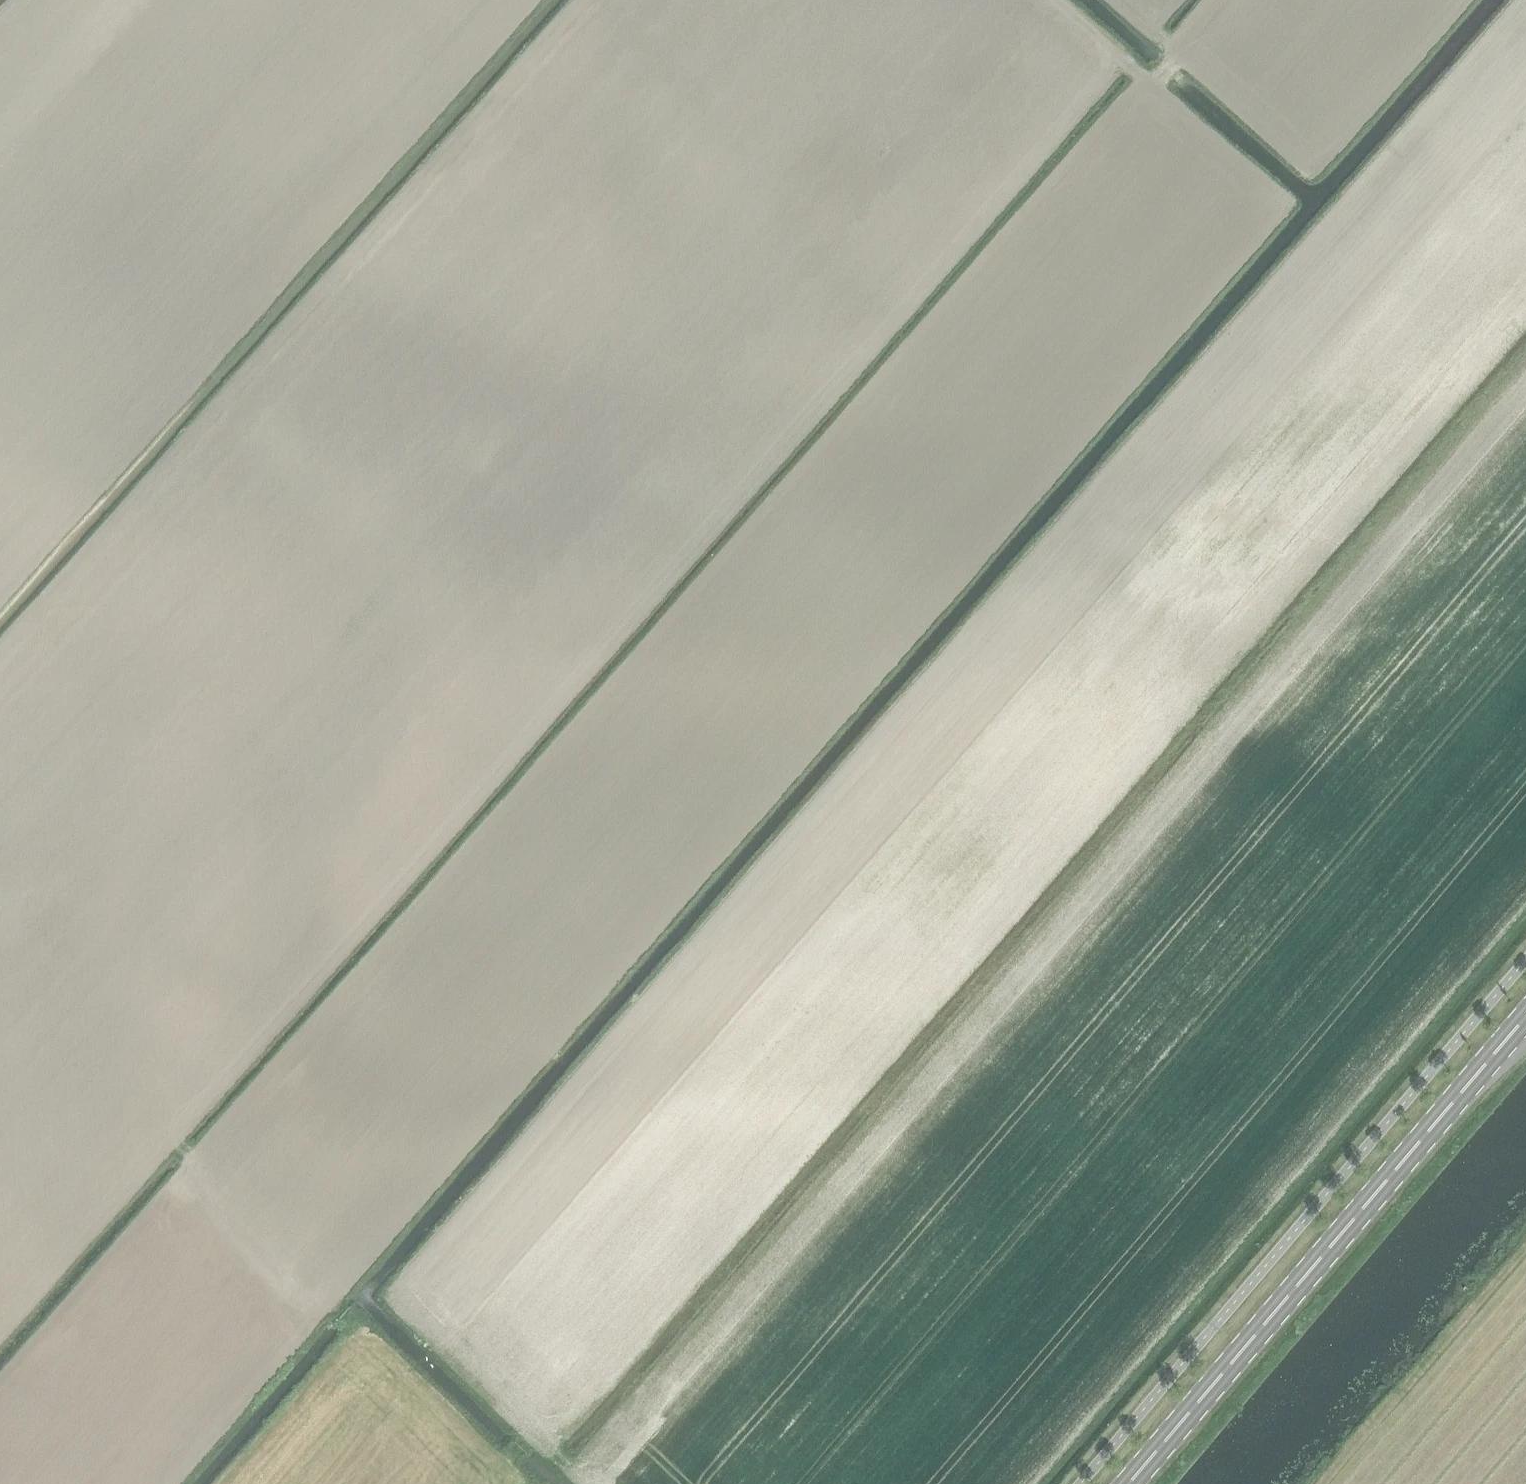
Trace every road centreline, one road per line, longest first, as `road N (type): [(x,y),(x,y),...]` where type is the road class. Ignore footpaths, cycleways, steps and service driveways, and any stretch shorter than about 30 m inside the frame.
road 1 (primary): [(1127,1483),(1525,1014)]

